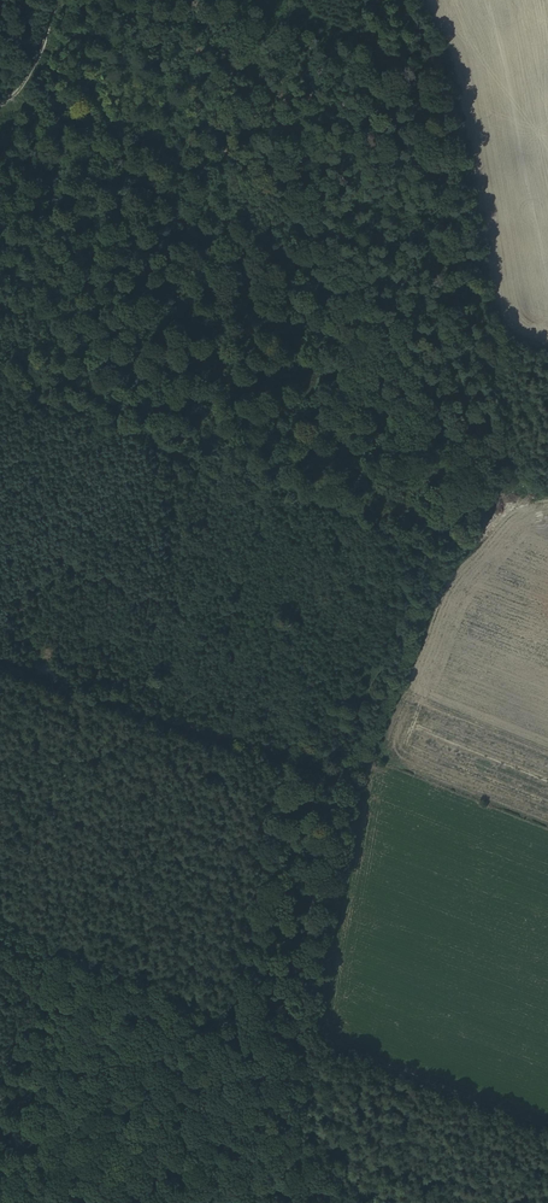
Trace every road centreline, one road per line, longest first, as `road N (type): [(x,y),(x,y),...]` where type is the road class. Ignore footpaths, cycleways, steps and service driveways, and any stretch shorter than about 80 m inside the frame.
road 1 (track): [(282,1032),(0,919)]
road 2 (track): [(282,1032),(547,1132)]

